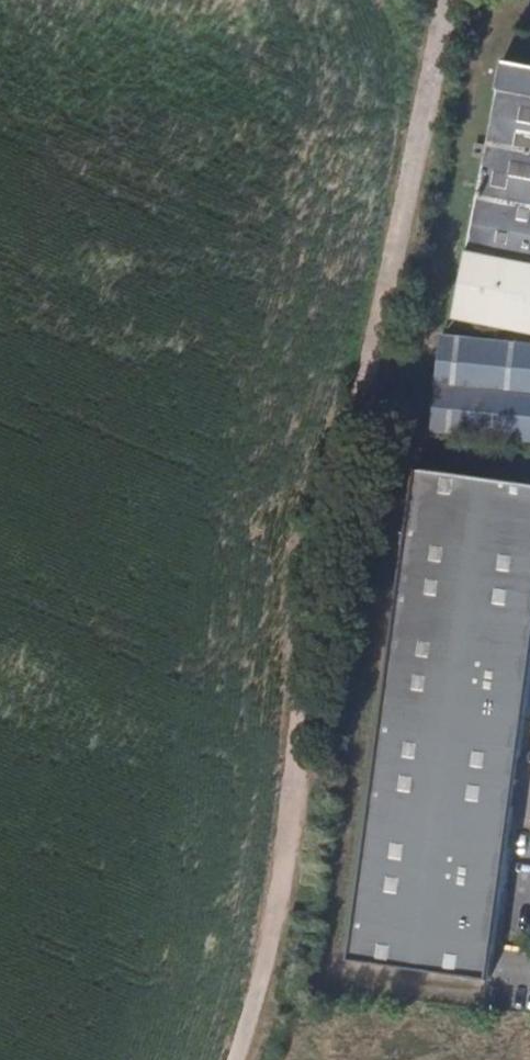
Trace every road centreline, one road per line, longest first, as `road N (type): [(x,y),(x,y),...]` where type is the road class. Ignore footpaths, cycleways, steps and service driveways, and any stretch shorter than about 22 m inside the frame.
road 1 (track): [(229,1059),(269,921),(429,0)]

